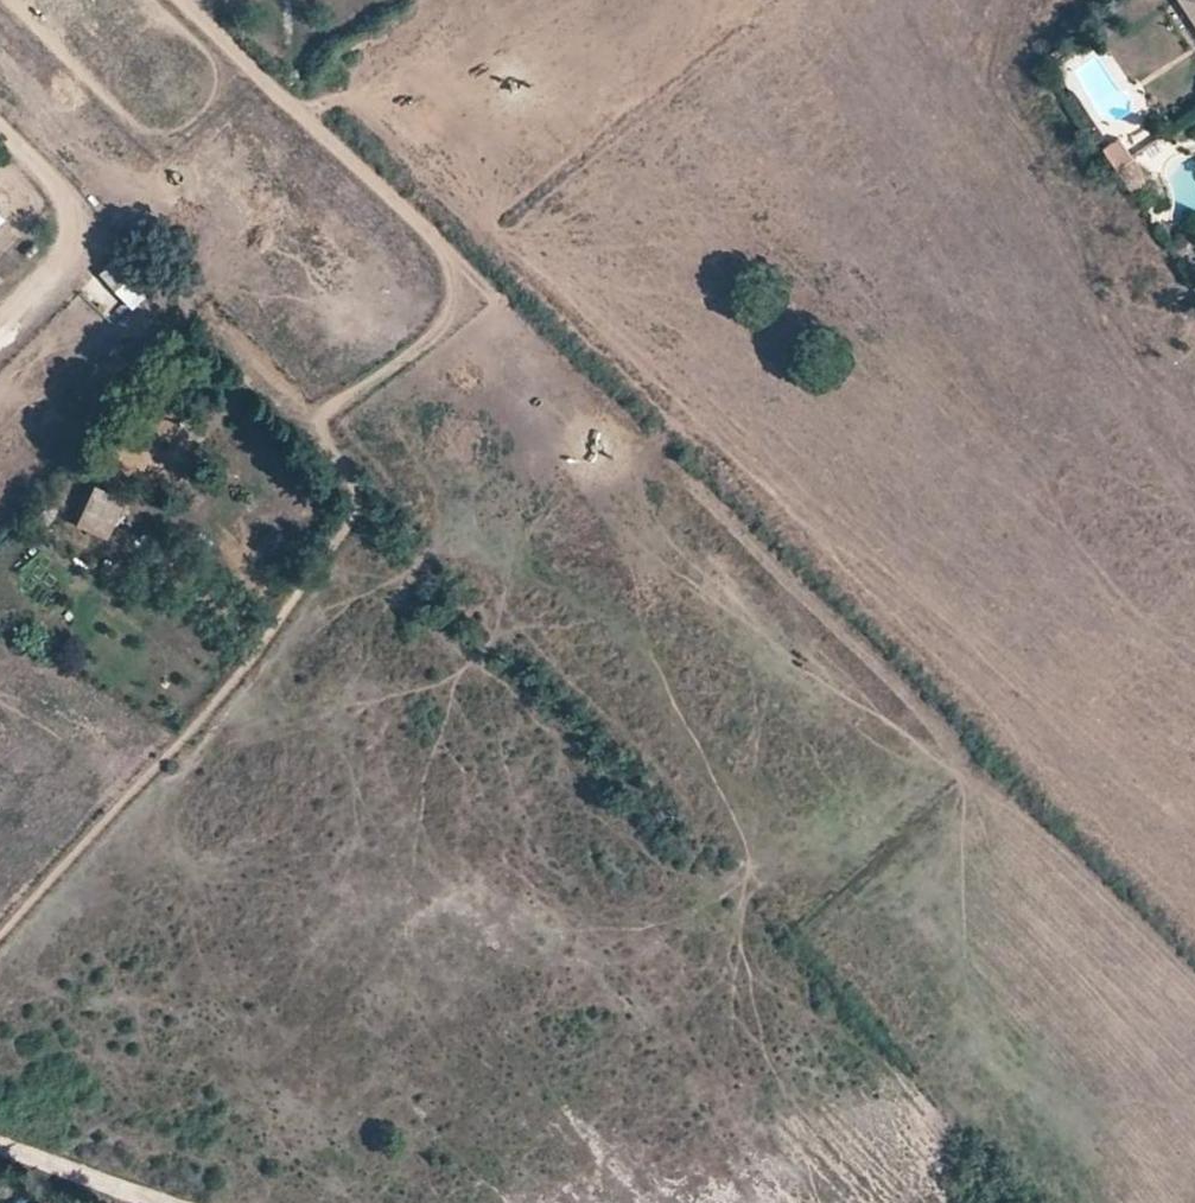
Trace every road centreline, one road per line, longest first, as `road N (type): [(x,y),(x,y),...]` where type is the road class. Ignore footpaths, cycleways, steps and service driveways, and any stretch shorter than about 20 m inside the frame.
road 1 (track): [(0,934),(260,647),(360,505),(361,483),(318,416),(397,365),(453,312),(443,249),(188,0)]
road 2 (track): [(0,1142),(181,1202)]

